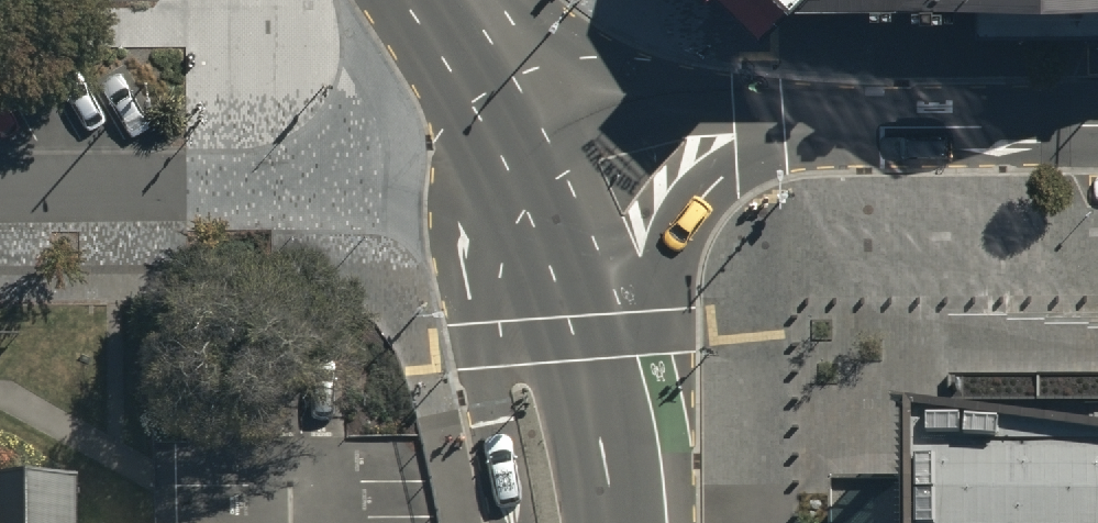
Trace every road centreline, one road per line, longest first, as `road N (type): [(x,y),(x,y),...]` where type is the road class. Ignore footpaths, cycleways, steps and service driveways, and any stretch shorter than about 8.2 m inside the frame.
road 1 (residential): [(528,128),(322,174),(186,190),(0,189)]
road 2 (secondary): [(883,128),(727,169),(710,185),(667,263),(607,453)]
road 3 (unclassified): [(514,522),(465,251),(465,200),(476,173),(528,128)]
road 4 (tertiary): [(528,128),(660,116),(883,128)]
road 5 (secondary): [(528,128),(572,273),(607,453)]
road 6 (tertiary): [(883,128),(1097,126)]
road 7 (secondary): [(455,0),(528,128)]

